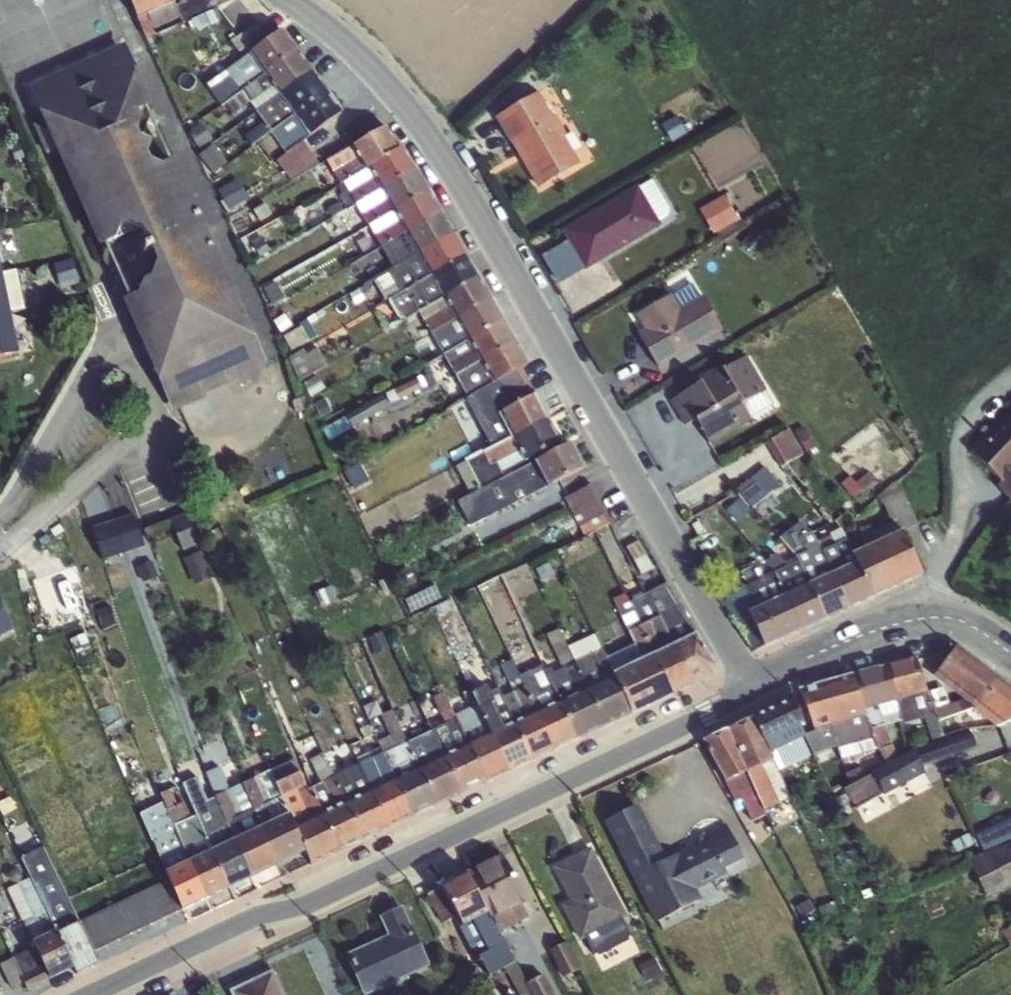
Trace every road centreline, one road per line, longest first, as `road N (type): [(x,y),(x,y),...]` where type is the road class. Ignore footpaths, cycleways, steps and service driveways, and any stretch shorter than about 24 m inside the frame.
road 1 (residential): [(754,690),(446,169),(351,52),(286,0)]
road 2 (tertiary): [(103,994),(754,690)]
road 3 (residential): [(5,550),(167,425),(109,334),(0,514)]
road 4 (tertiary): [(754,690),(876,631),(925,619),(968,624),(1010,654)]

